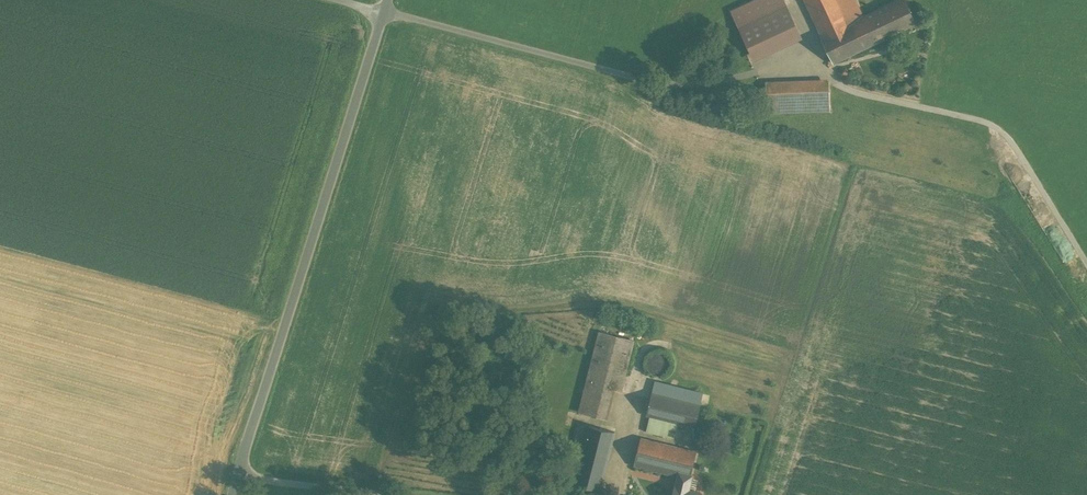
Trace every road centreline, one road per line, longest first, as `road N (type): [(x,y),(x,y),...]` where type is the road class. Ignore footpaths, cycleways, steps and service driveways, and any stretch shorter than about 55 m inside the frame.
road 1 (unclassified): [(384,11),(237,479)]
road 2 (unclassified): [(368,494),(237,479)]

